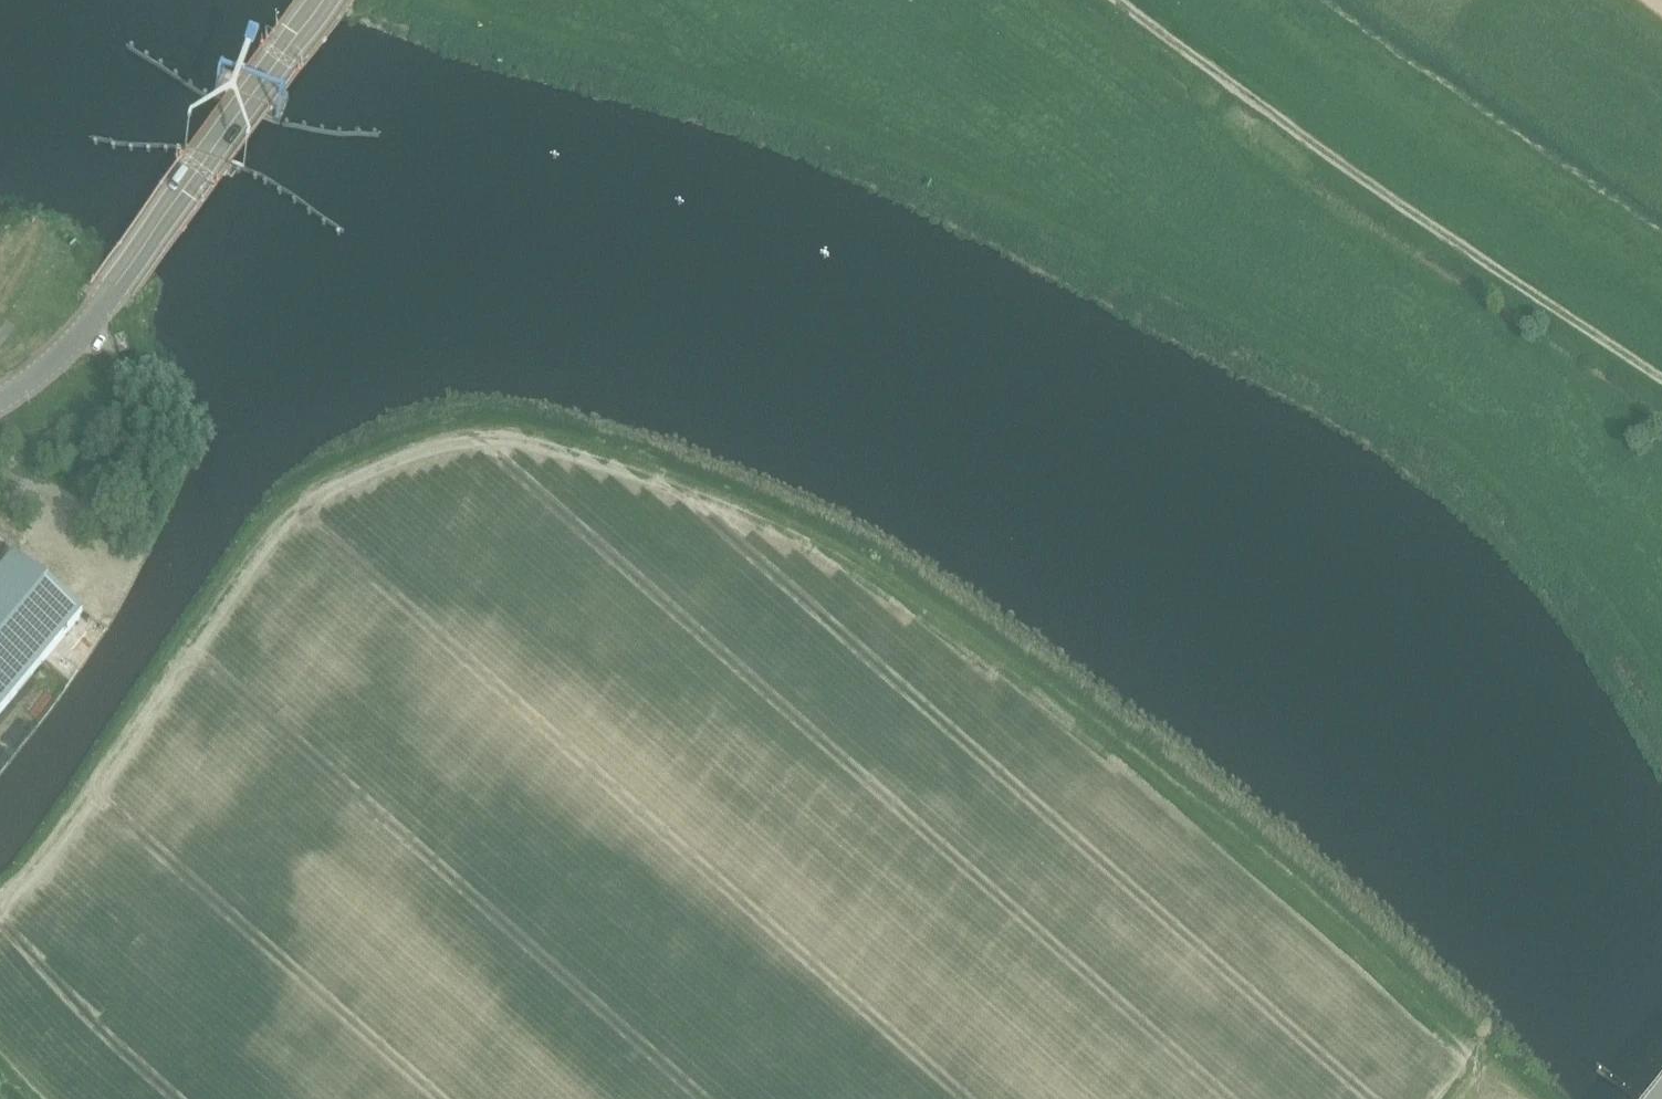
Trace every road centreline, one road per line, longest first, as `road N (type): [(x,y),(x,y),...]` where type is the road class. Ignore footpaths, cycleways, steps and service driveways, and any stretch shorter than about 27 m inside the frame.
road 1 (track): [(1107,0),(1260,117),(1661,384)]
road 2 (tertiary): [(0,402),(97,314),(328,0)]

